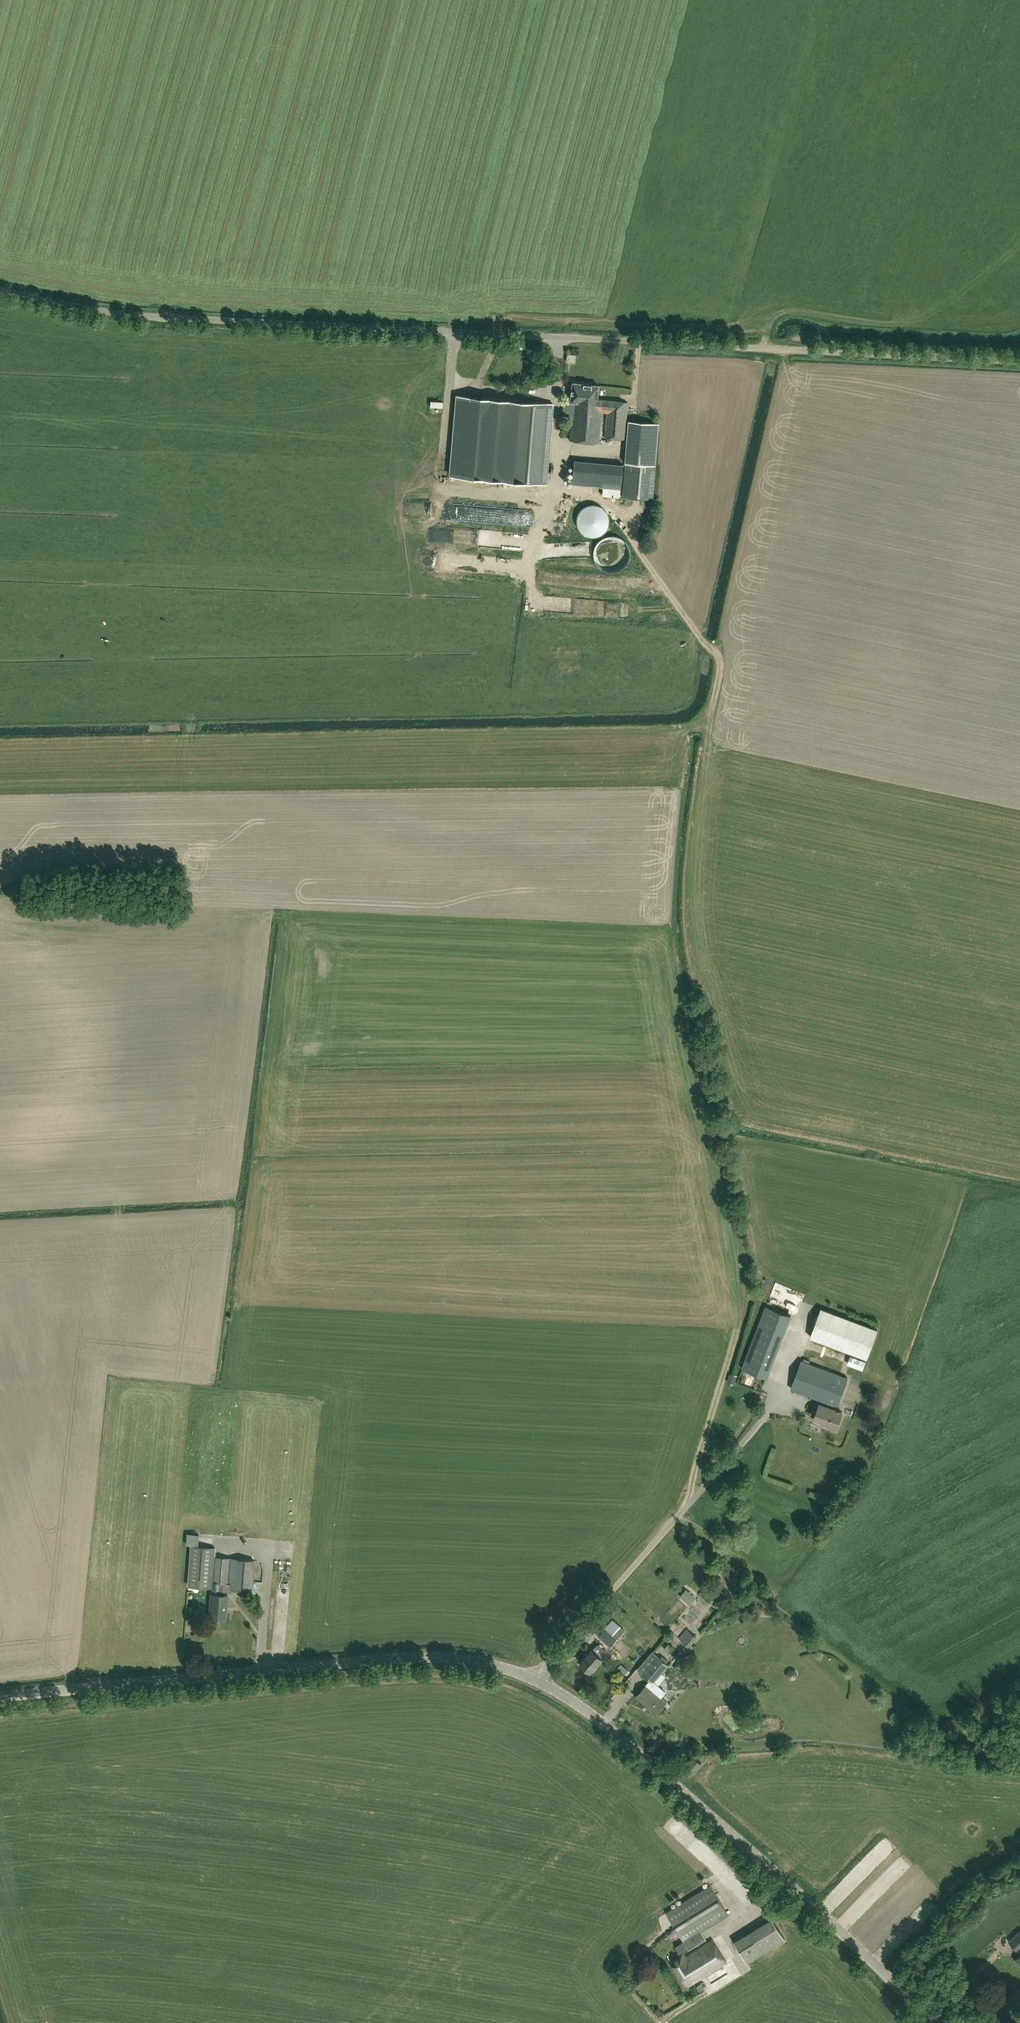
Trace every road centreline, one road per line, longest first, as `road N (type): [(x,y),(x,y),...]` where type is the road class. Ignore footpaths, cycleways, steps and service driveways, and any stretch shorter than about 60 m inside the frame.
road 1 (tertiary): [(0,1696),(428,1655),(514,1668),(605,1718),(942,2022)]
road 2 (unclassified): [(1019,364),(194,321),(98,314),(0,292)]

